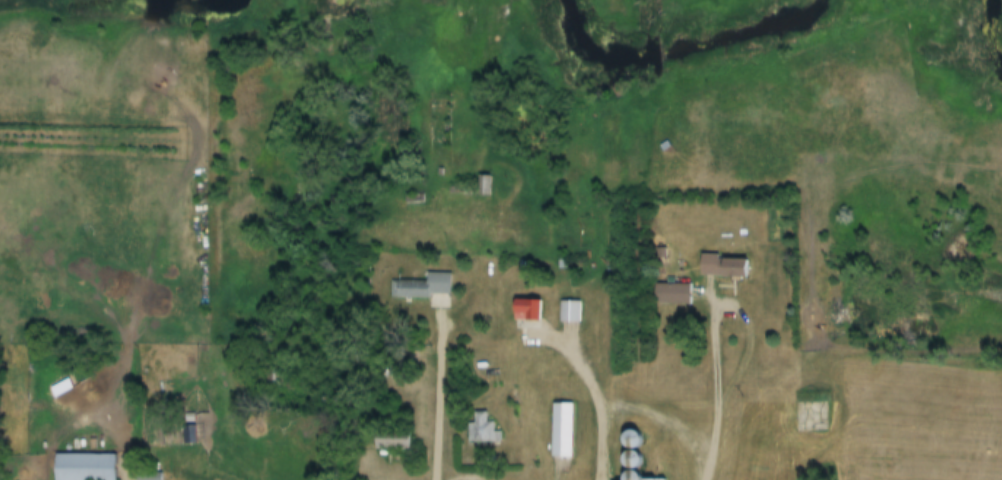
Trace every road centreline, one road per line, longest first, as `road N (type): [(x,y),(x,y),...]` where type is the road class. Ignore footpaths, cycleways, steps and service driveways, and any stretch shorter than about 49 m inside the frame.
road 1 (residential): [(439,479),(444,305)]

